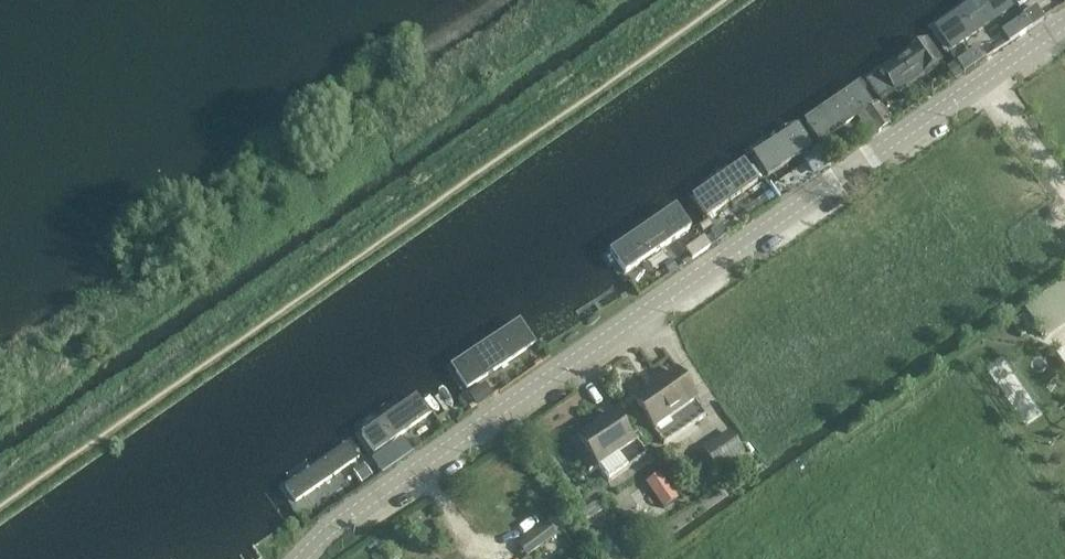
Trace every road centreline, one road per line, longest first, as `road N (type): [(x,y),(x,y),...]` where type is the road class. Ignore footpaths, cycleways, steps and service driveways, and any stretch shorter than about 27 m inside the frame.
road 1 (tertiary): [(301,558),(348,515),(522,393),(1064,28)]

